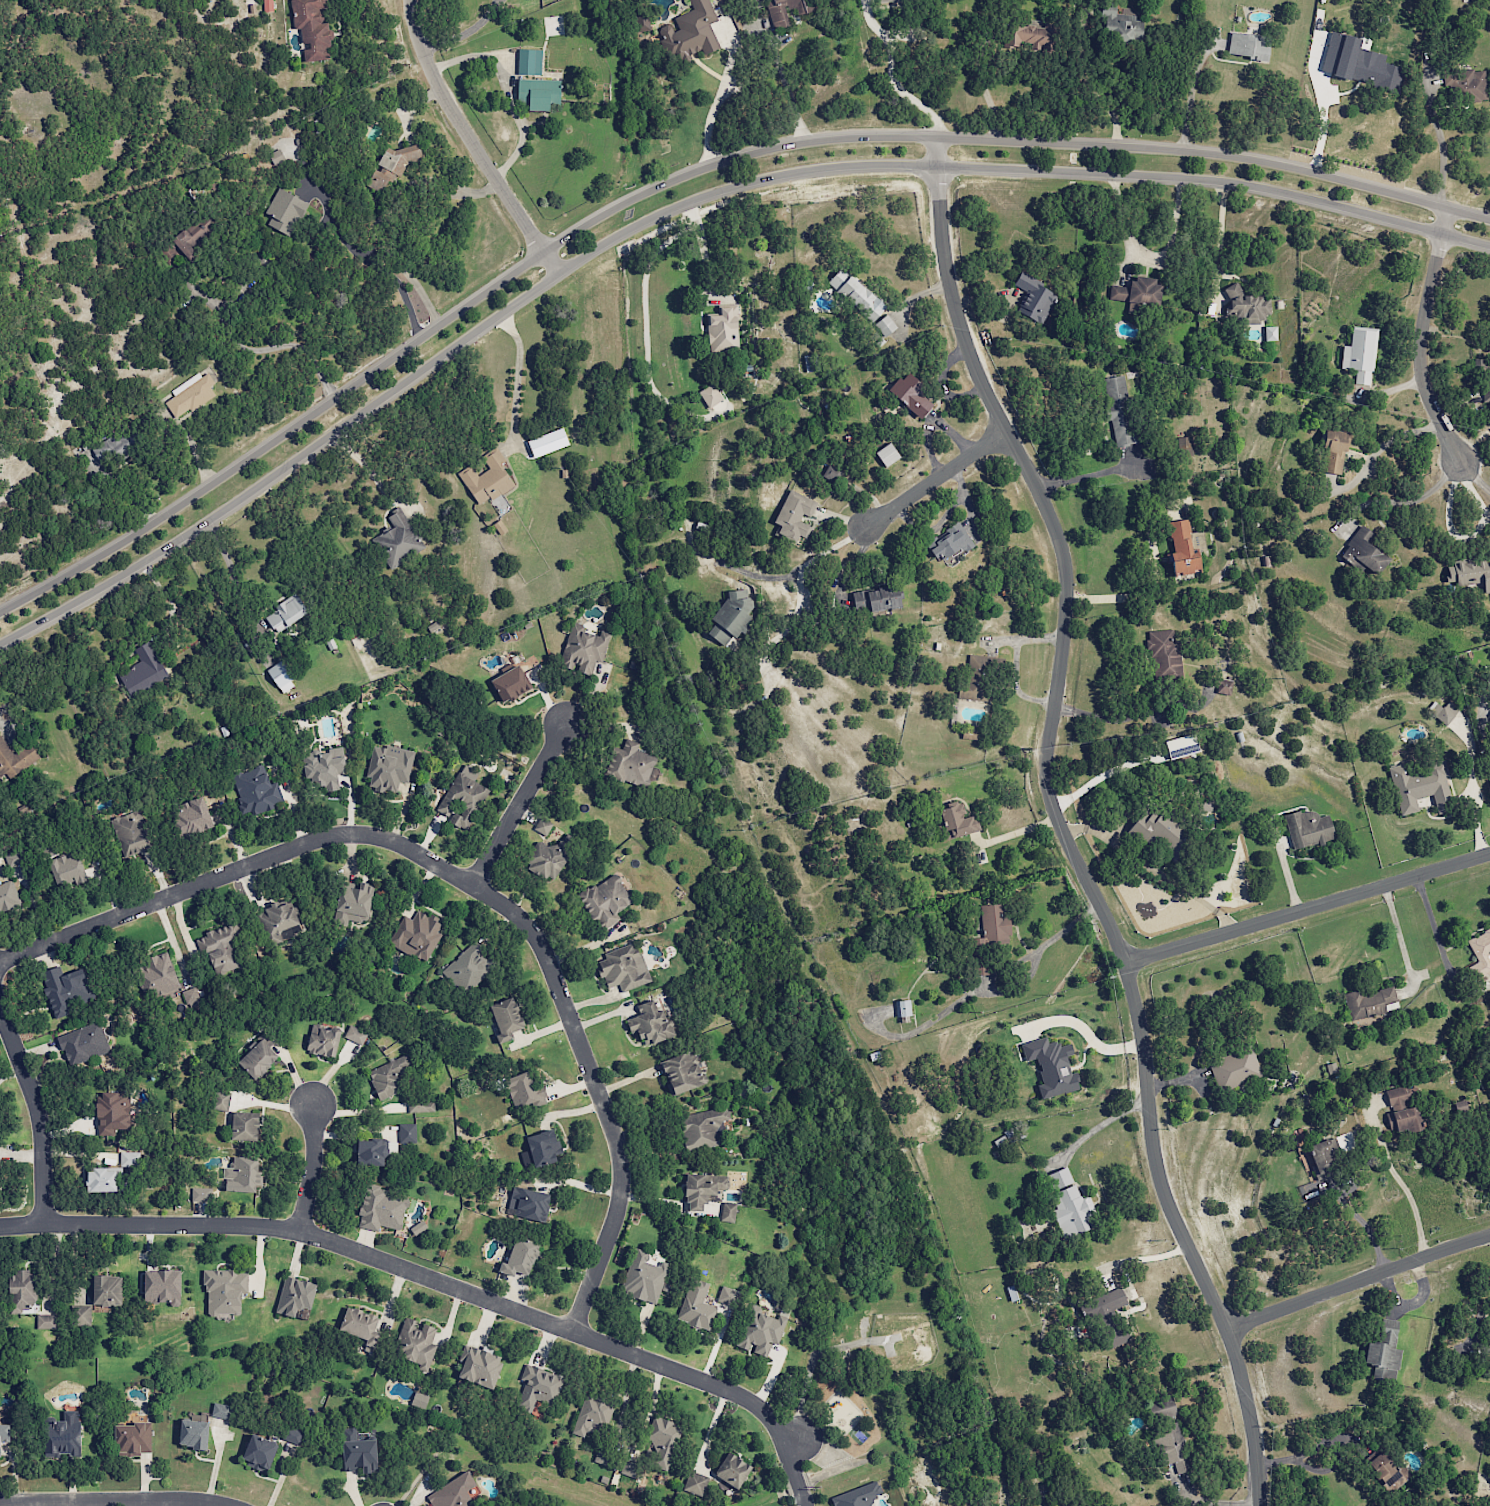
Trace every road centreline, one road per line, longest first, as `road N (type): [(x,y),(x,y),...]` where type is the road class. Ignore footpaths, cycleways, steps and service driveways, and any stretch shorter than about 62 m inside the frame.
road 1 (tertiary): [(0,647),(150,563),(558,272),(662,212),(723,190),(853,168),(1137,176),(1294,195),(1489,246)]
road 2 (tertiary): [(1489,217),(1238,158),(1164,150),(872,138),(713,164),(543,251),(173,512),(0,613)]
road 3 (residential): [(1261,1505),(1246,1392),(1164,1187),(1134,986),(1046,784),(1071,596),(1047,502),(968,349),(940,216),(937,139)]
road 4 (residential): [(0,962),(340,834),(413,850),(511,909),(549,961),(620,1150),(619,1209),(573,1332)]
road 5 (residential): [(0,1227),(239,1225),(339,1244),(741,1395),(786,1442),(806,1505)]
road 6 (residential): [(1126,962),(1489,852)]
road 7 (residential): [(558,272),(455,119),(418,44),(413,0)]
road 8 (residential): [(1225,1329),(1489,1235)]
road 9 (residential): [(1448,208),(1424,322),(1423,379),(1462,466)]
road 10 (residential): [(0,1502),(230,1505)]
road 11 (residential): [(44,1224),(42,1129),(0,1008)]
road 12 (residential): [(472,885),(567,724)]
road 13 (residential): [(1008,431),(870,525)]
road 14 (residential): [(300,1232),(314,1105)]

